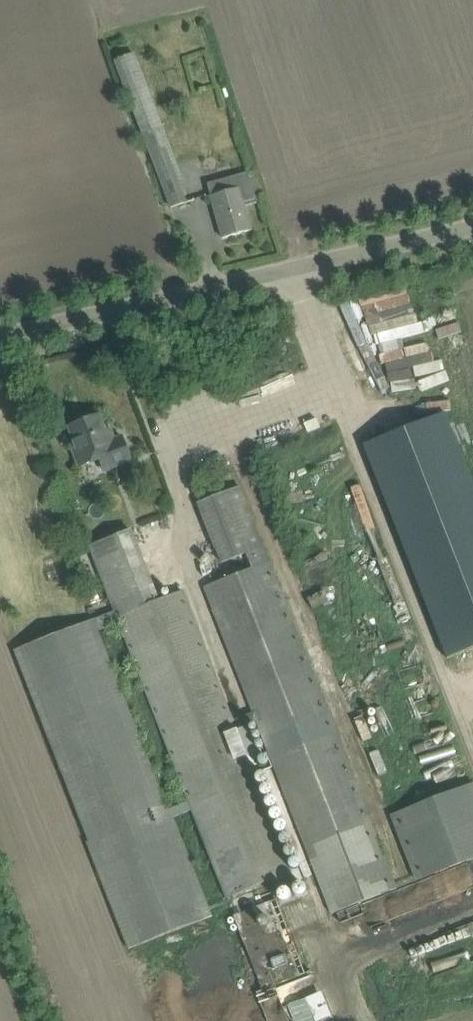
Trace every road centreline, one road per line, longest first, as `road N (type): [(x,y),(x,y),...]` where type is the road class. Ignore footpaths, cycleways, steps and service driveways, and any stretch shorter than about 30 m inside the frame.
road 1 (unclassified): [(0,338),(472,229)]

